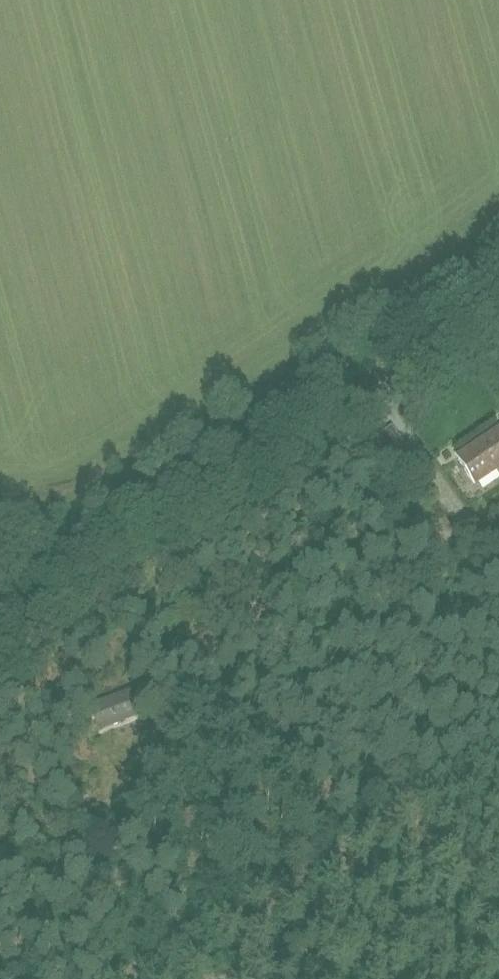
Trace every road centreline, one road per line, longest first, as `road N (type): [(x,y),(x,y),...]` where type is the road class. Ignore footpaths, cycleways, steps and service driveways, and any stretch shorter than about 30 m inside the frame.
road 1 (unclassified): [(0,650),(498,309)]

